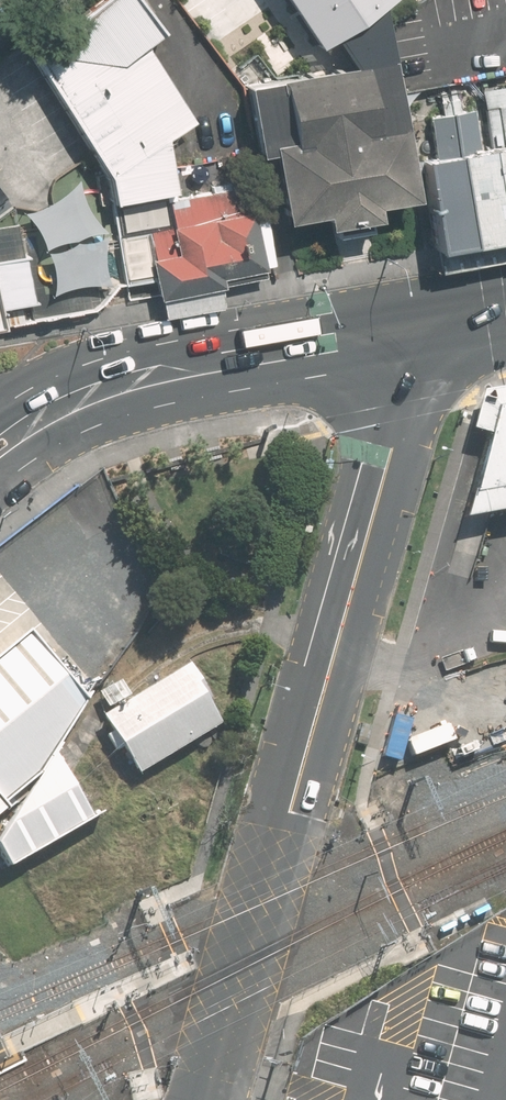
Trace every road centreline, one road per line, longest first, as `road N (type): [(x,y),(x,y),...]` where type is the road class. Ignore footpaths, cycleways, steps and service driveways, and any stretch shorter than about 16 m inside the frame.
road 1 (secondary): [(424,325),(208,1099)]
road 2 (secondary): [(222,364),(0,470)]
road 3 (secondary): [(13,396),(115,363),(222,364)]
road 4 (secondary): [(424,325),(222,364)]

